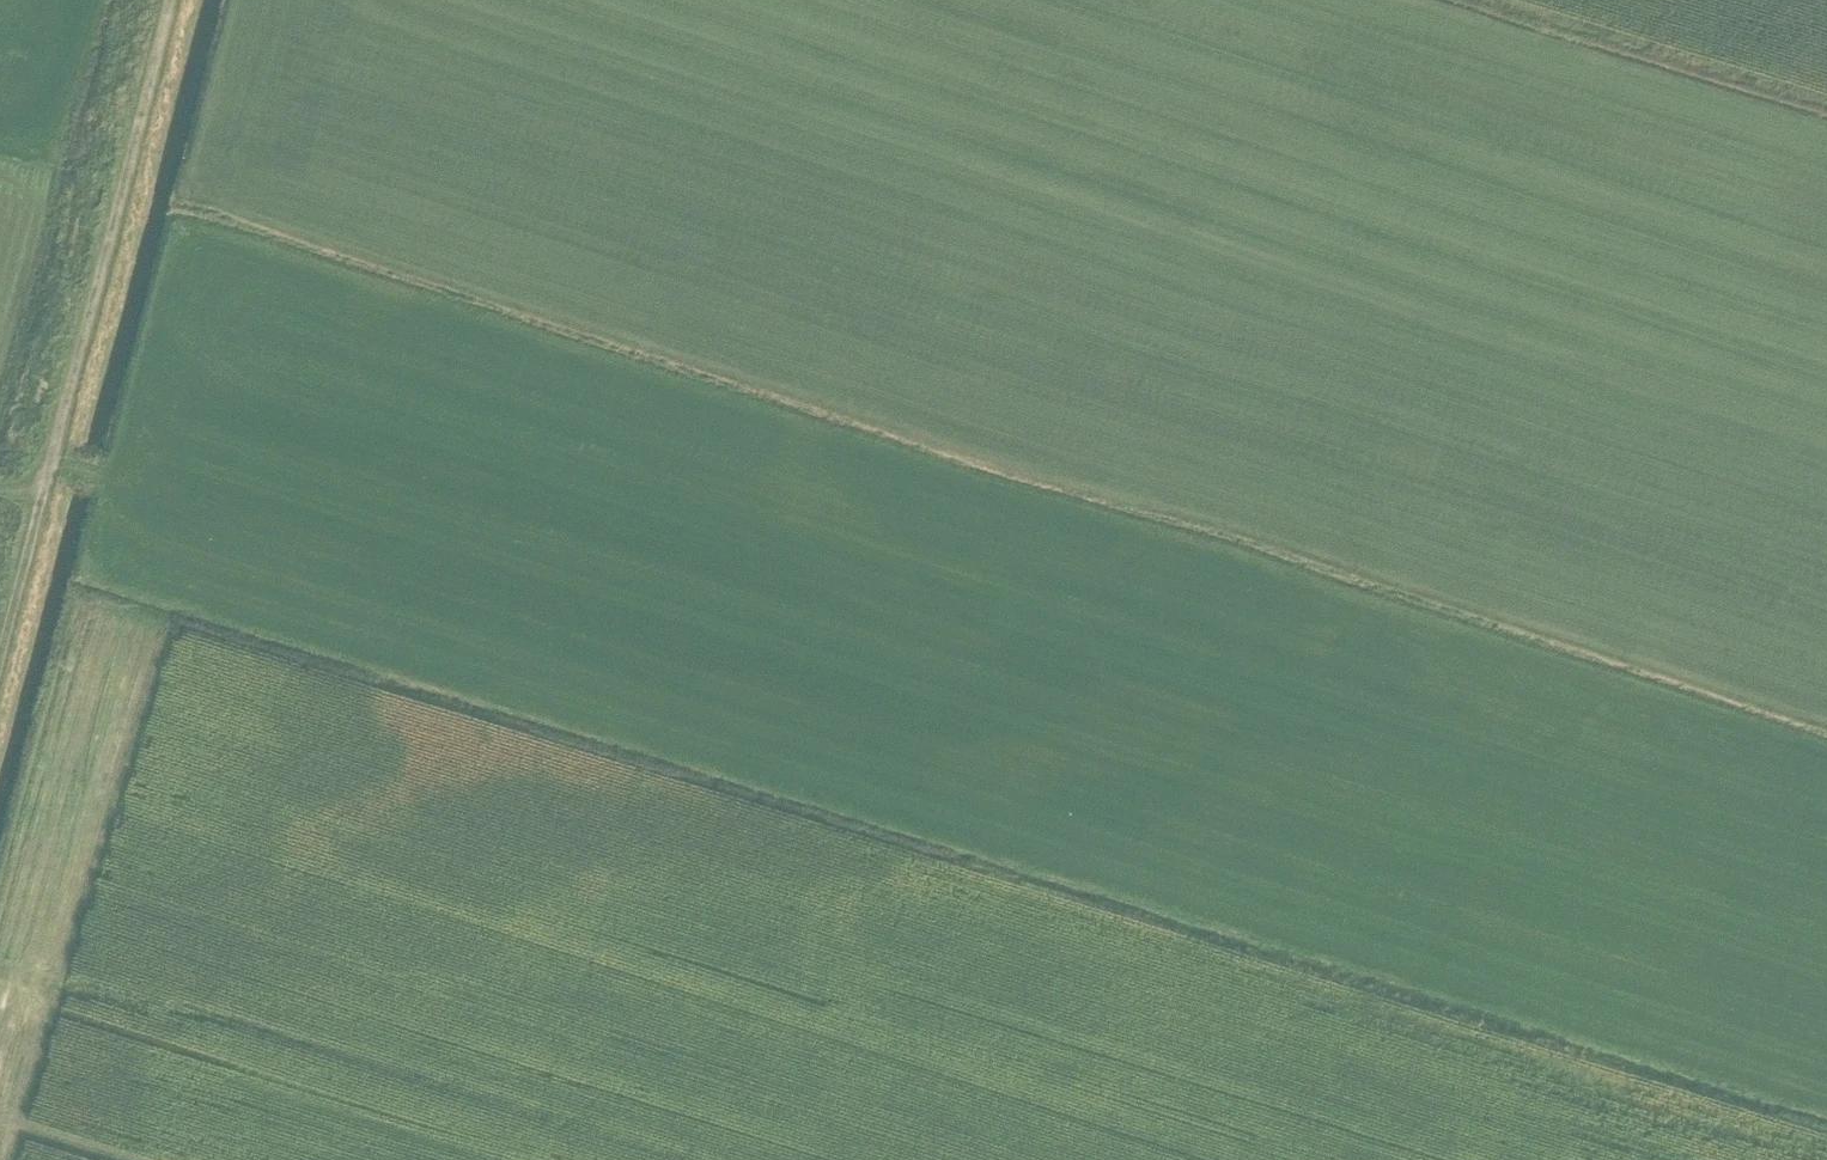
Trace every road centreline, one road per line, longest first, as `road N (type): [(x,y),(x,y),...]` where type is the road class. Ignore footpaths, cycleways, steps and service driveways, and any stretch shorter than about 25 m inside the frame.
road 1 (track): [(0,674),(176,0)]

